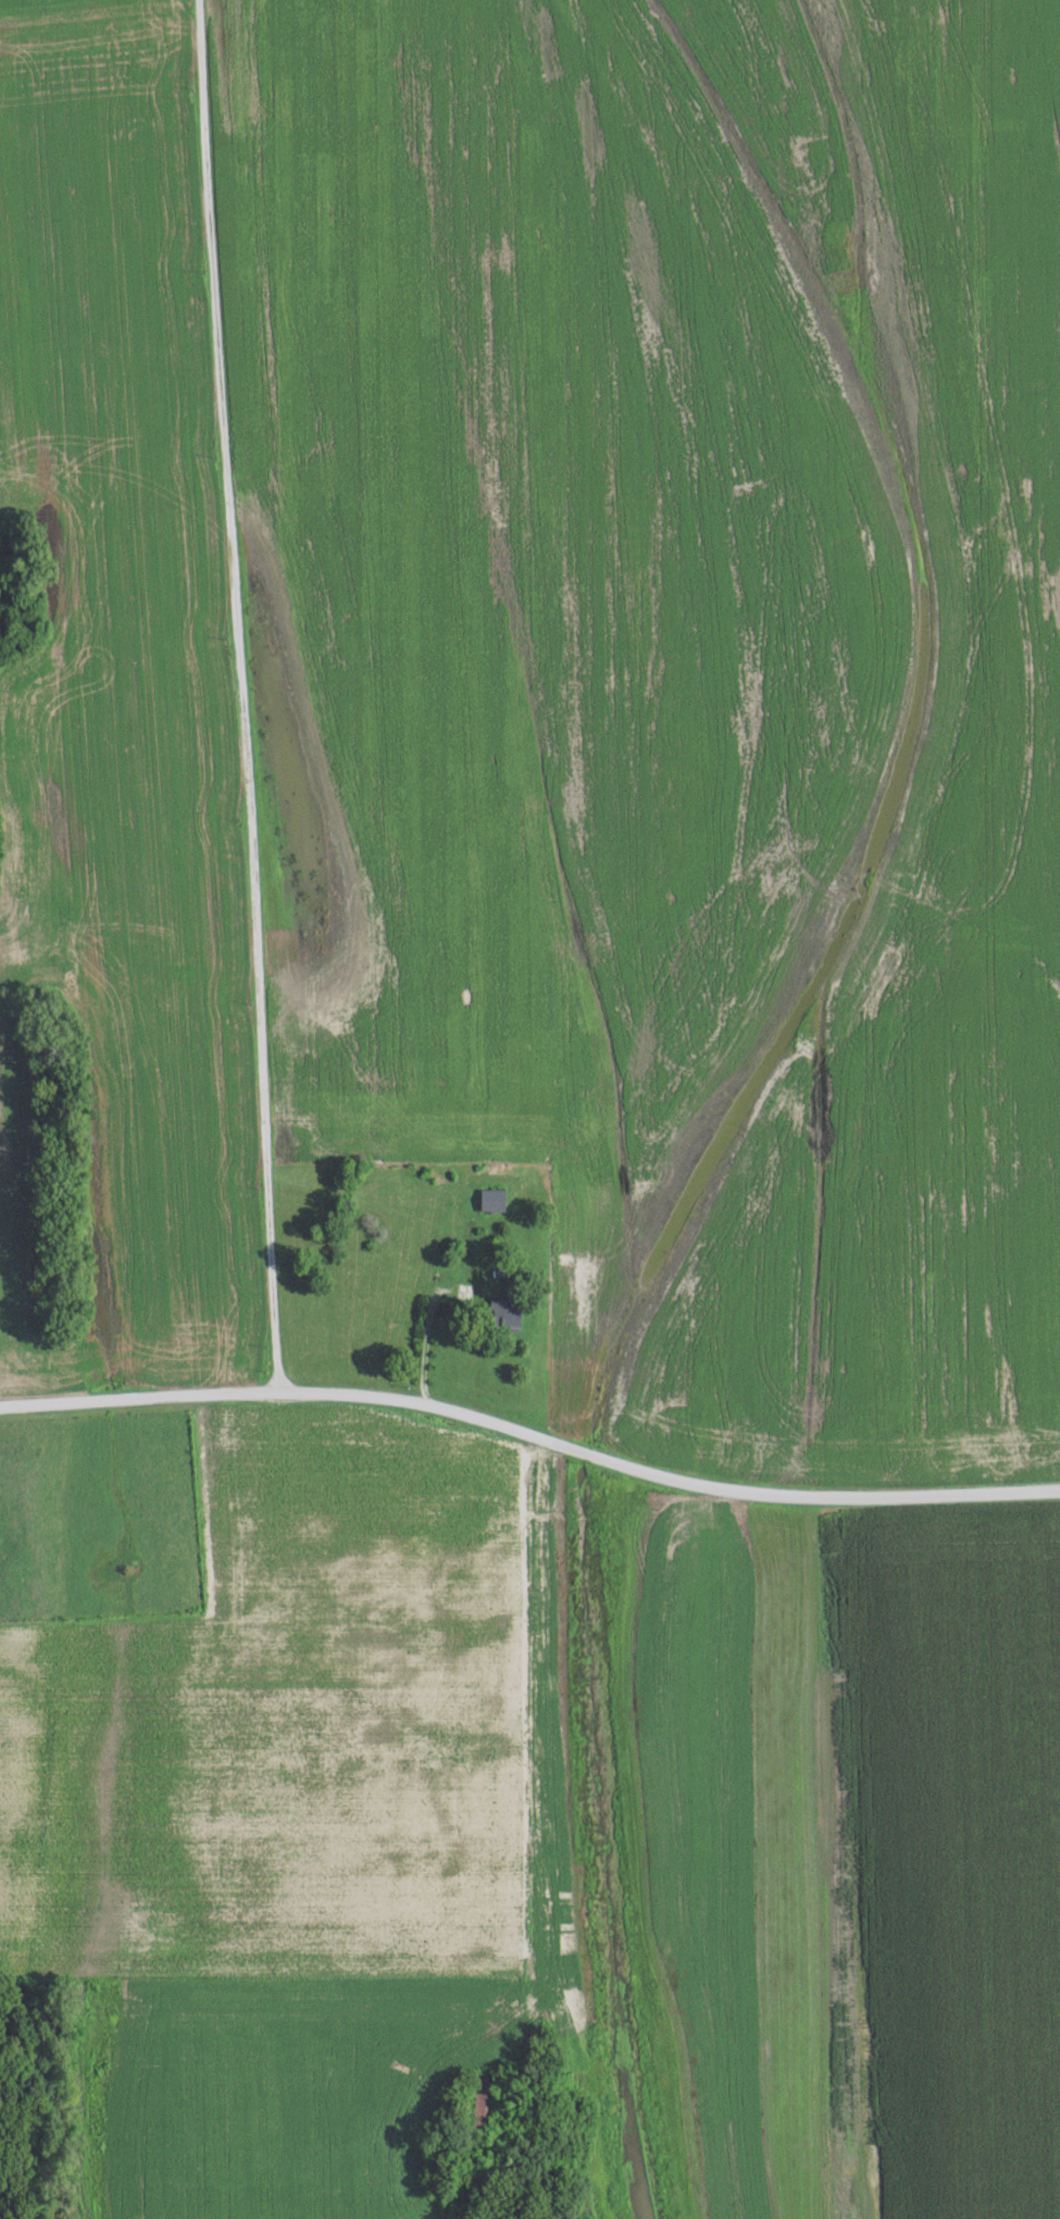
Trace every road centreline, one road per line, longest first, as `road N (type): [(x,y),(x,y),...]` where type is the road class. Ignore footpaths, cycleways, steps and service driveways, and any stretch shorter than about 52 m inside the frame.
road 1 (residential): [(1059,1489),(888,1496),(749,1490),(650,1472),(453,1410),(366,1396),(276,1391),(0,1405)]

